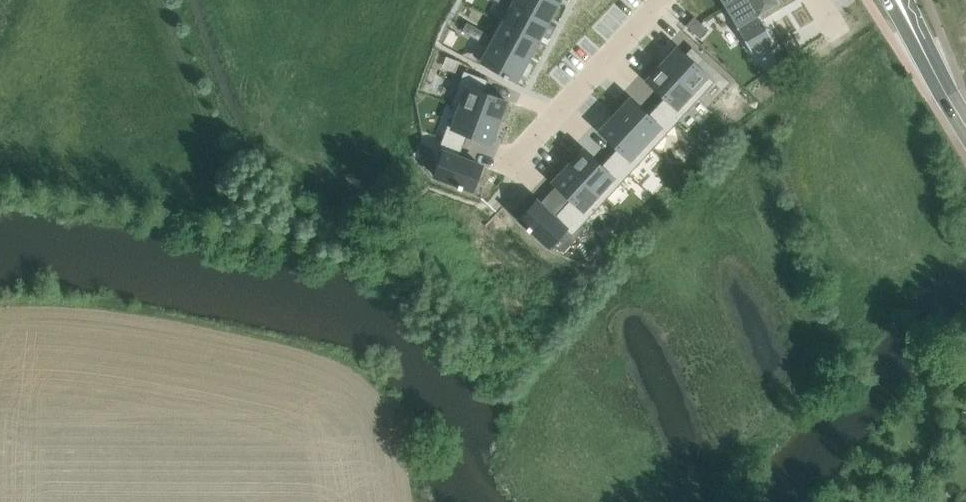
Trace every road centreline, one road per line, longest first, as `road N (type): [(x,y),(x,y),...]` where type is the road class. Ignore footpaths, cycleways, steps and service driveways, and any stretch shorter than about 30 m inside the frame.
road 1 (residential): [(511,176),(656,0)]
road 2 (secondary): [(965,124),(898,0)]

